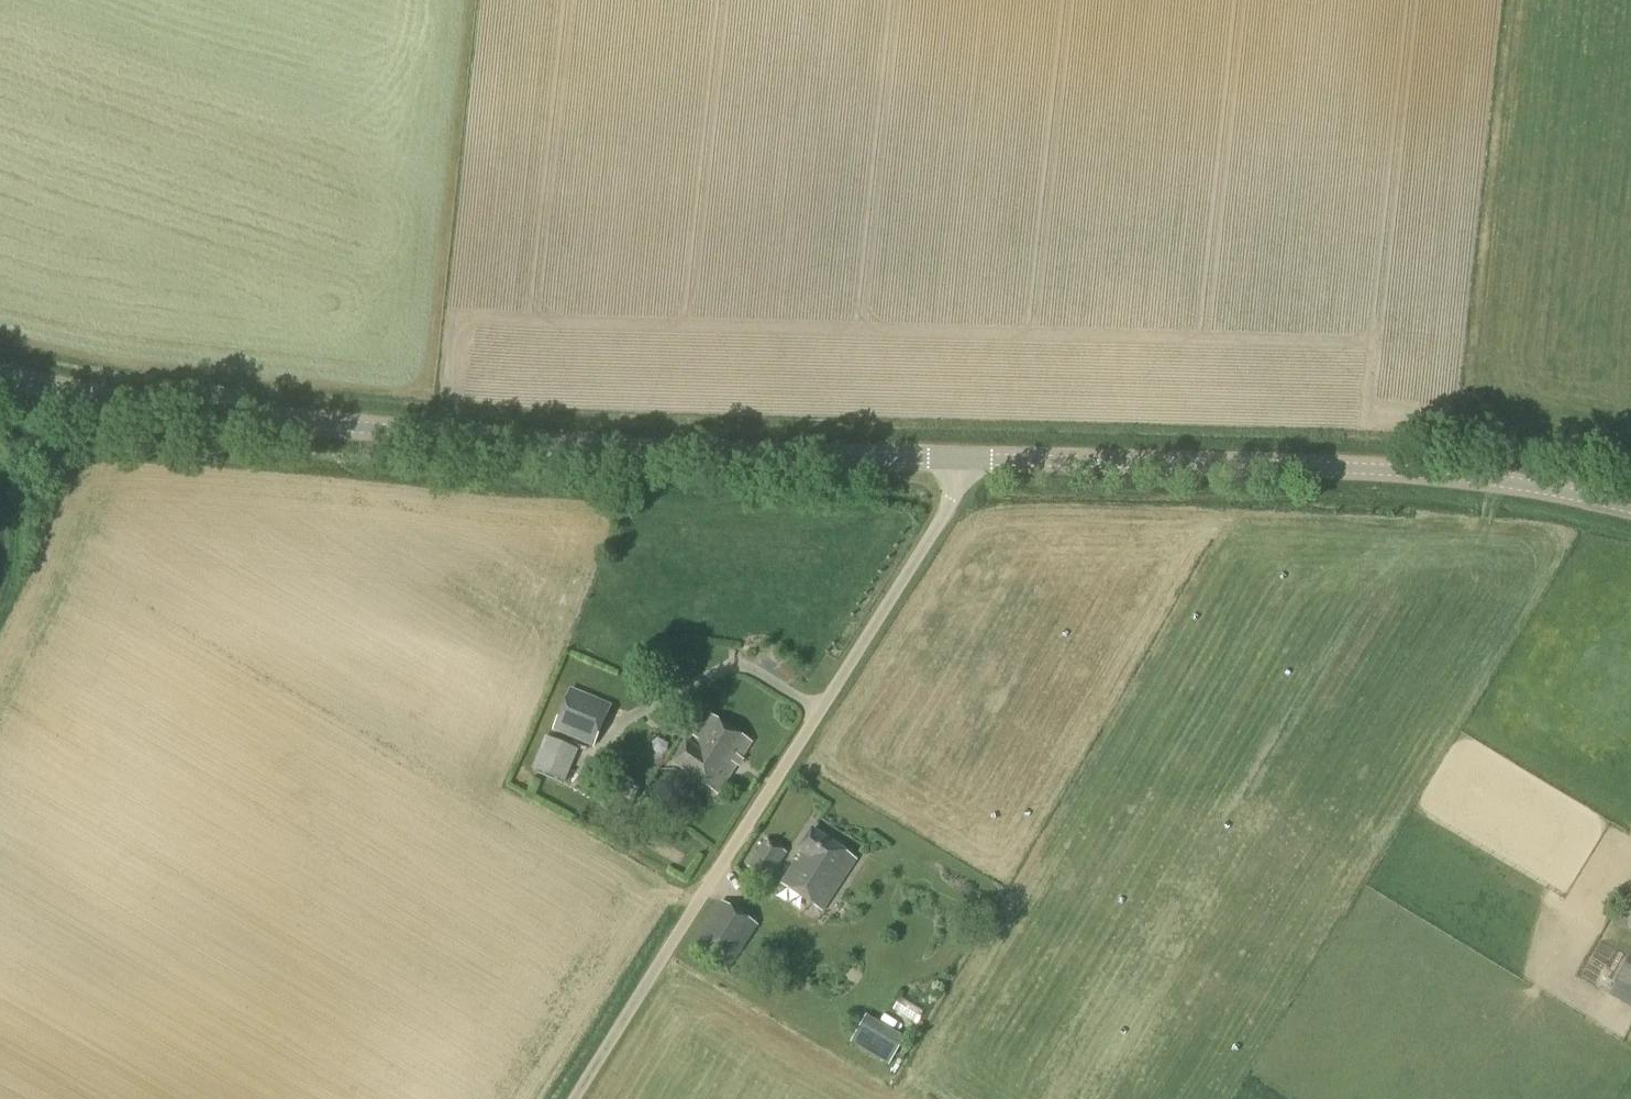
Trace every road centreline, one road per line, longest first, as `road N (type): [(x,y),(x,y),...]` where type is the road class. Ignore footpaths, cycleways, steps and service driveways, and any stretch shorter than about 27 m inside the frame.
road 1 (tertiary): [(1630,508),(1404,471),(479,447),(100,399),(0,373)]

